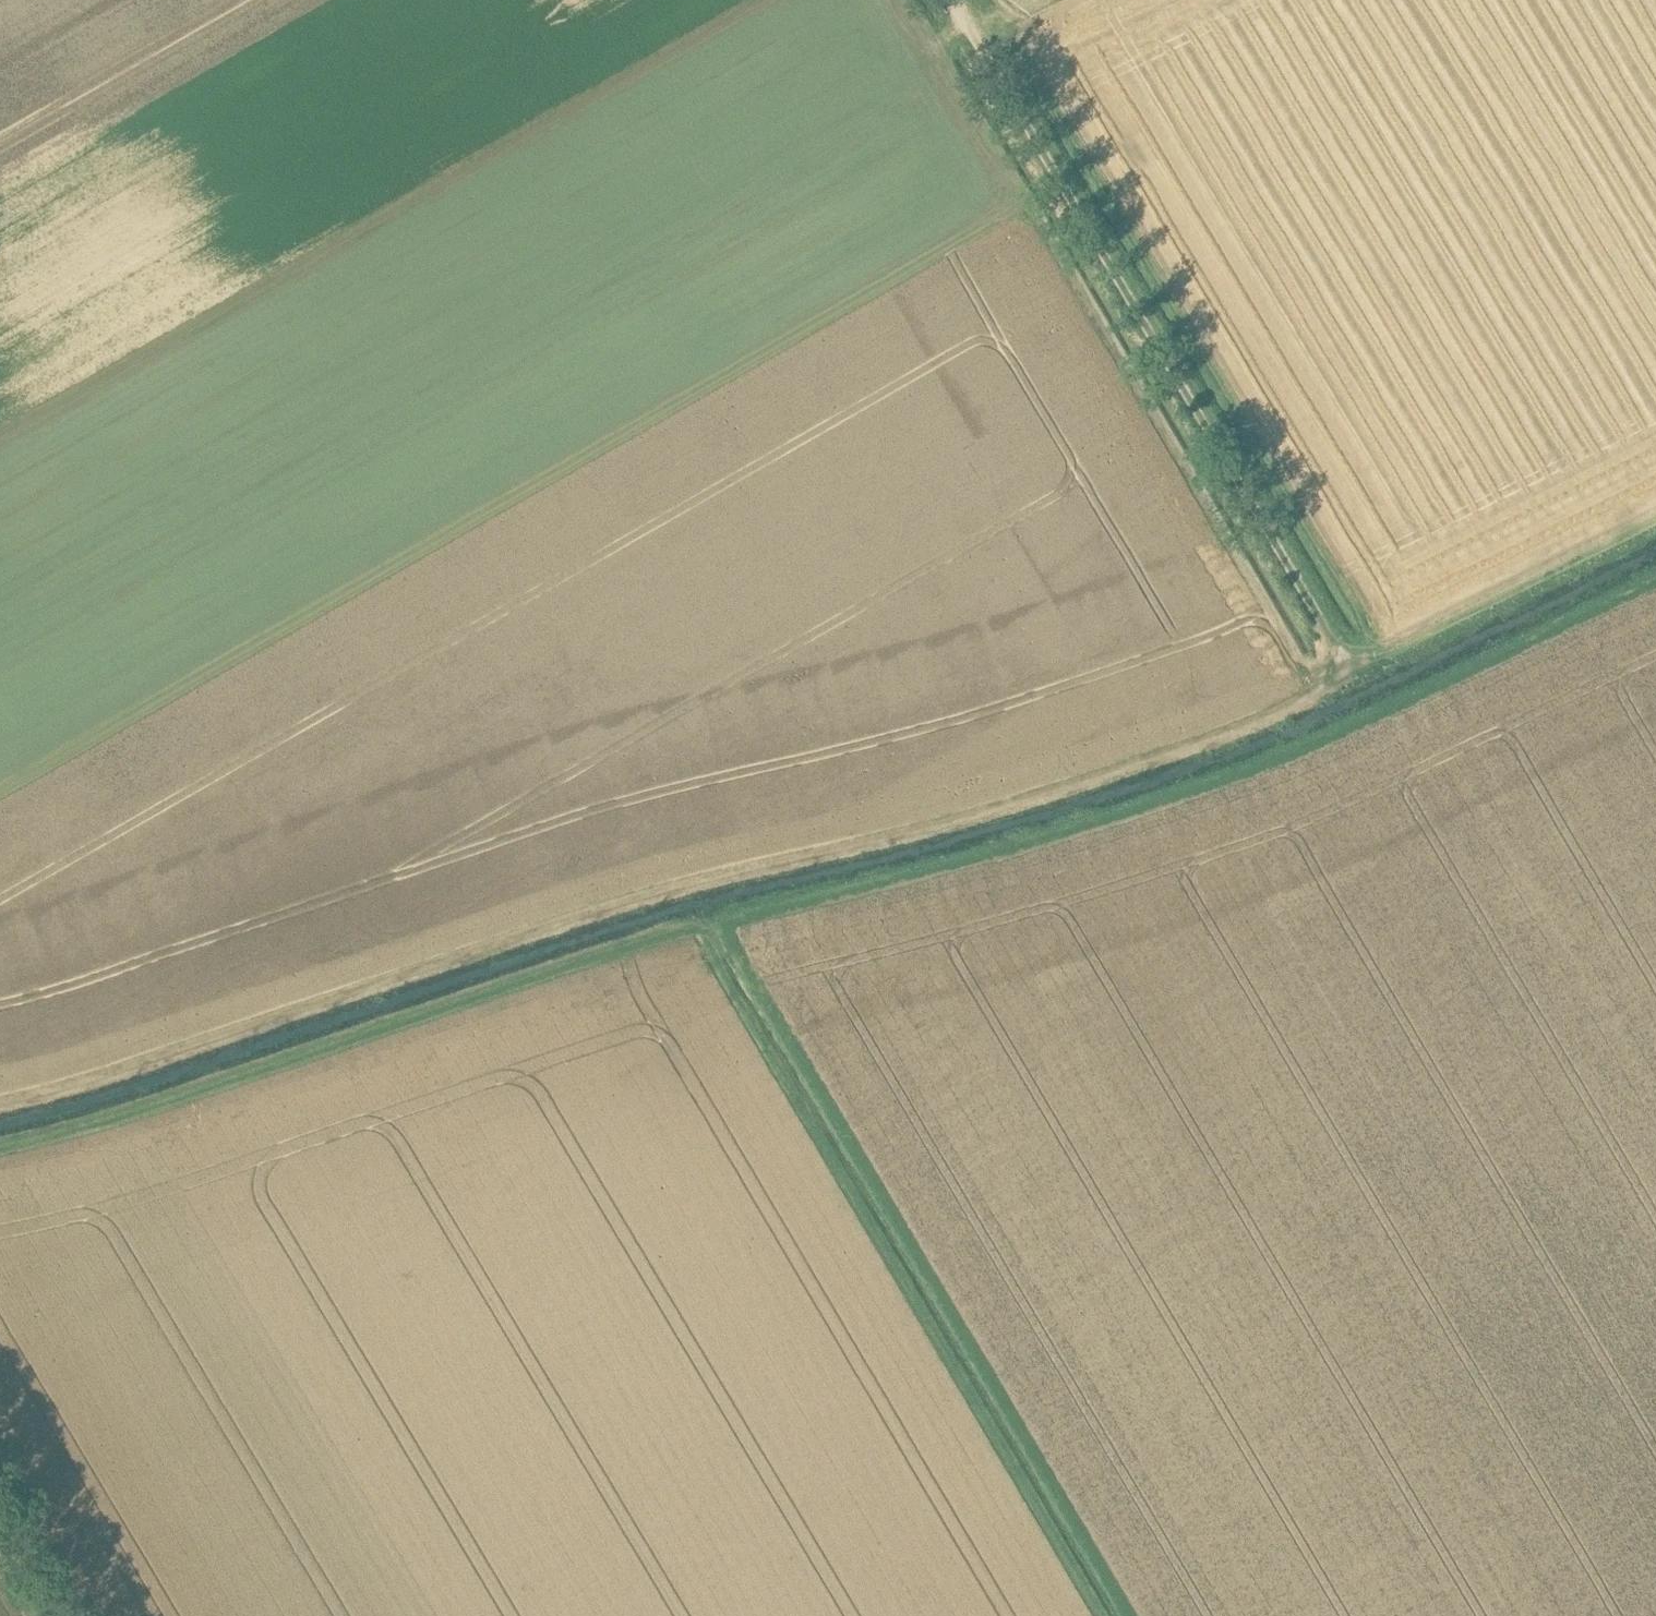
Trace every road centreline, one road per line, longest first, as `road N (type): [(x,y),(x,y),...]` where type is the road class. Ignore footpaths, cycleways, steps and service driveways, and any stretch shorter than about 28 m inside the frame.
road 1 (track): [(1329,633),(948,0)]
road 2 (track): [(75,1615),(0,1492)]

